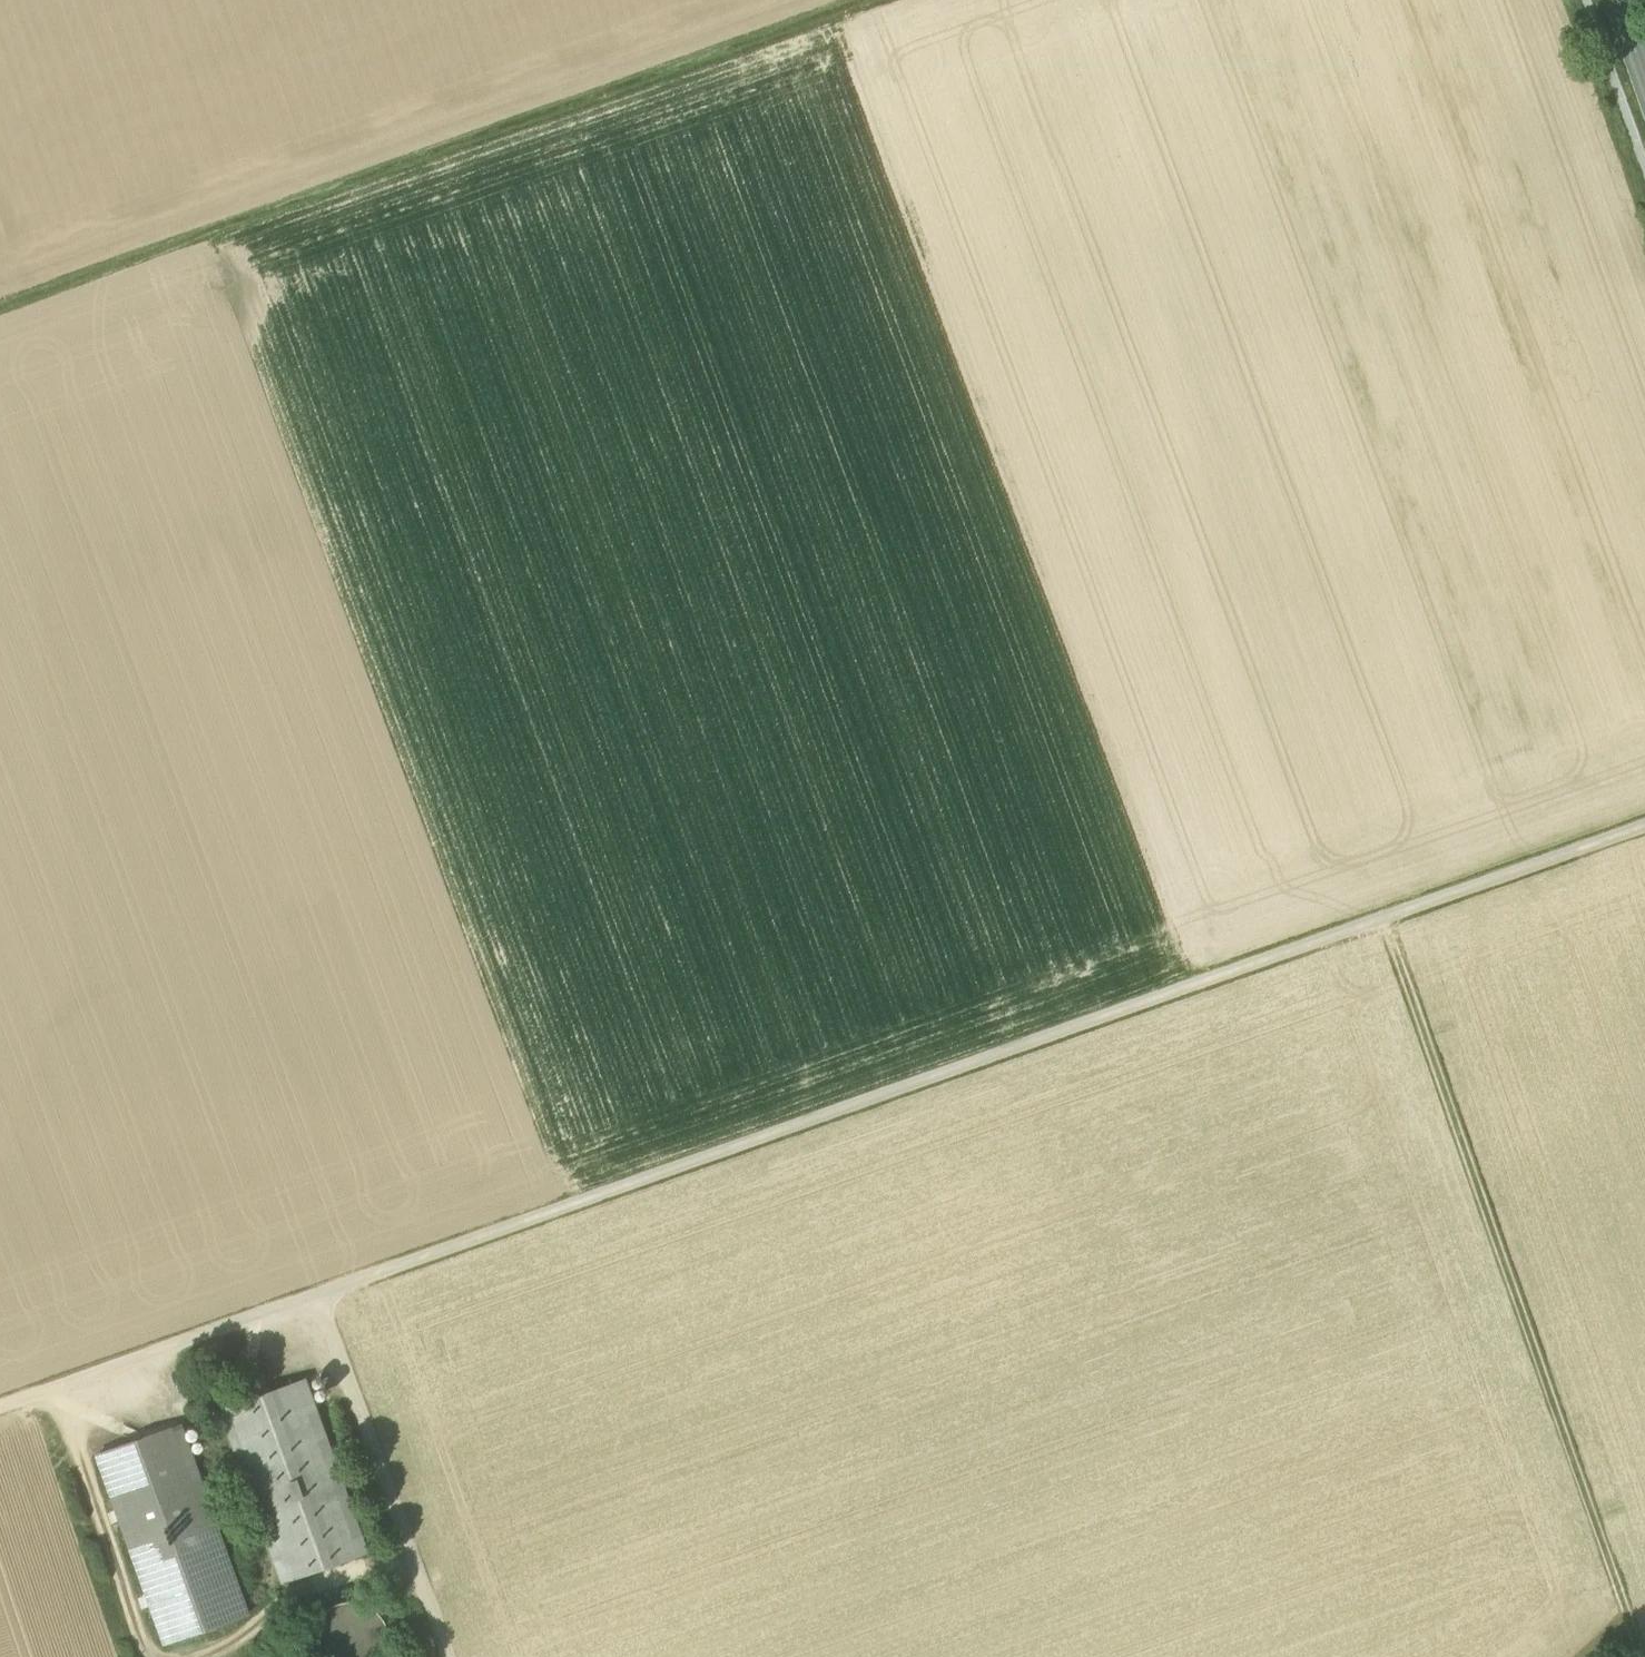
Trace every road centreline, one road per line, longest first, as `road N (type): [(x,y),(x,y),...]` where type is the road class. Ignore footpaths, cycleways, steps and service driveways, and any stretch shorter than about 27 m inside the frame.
road 1 (unclassified): [(0,1408),(1644,826)]
road 2 (track): [(0,309),(878,0)]
road 3 (track): [(1643,1656),(1383,917)]
road 4 (track): [(319,1296),(446,1656)]

